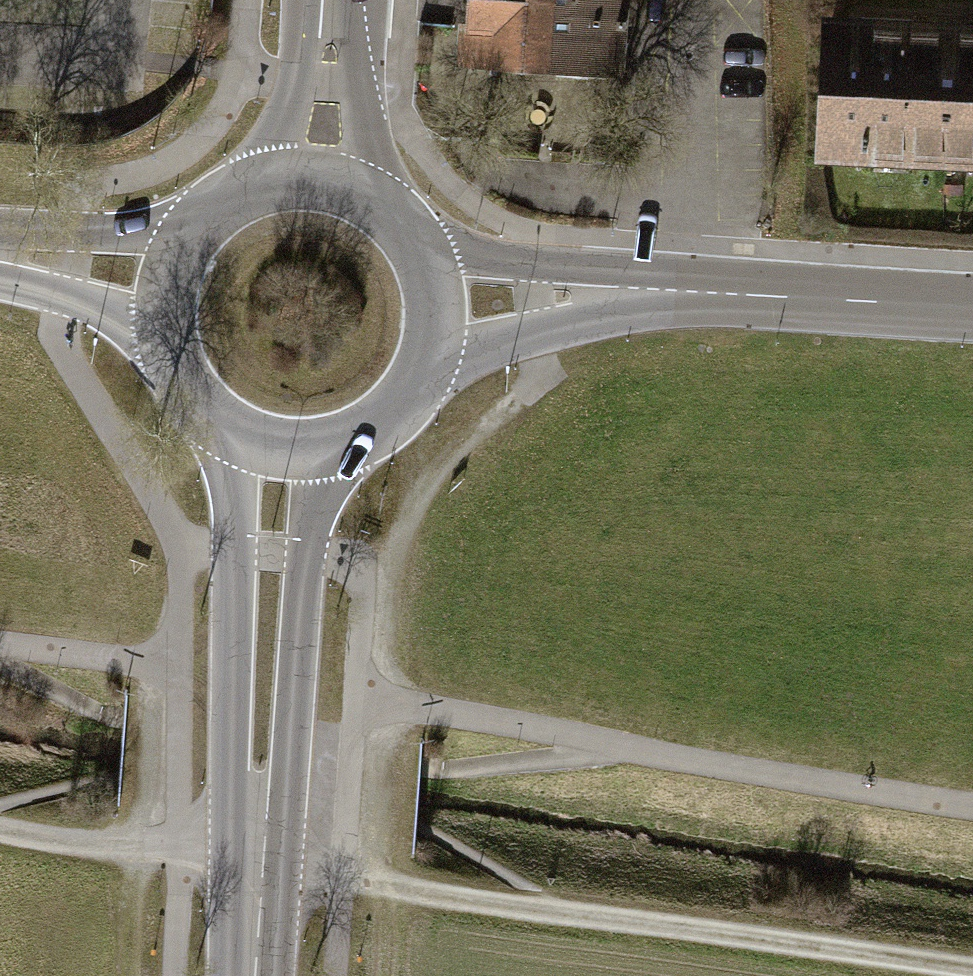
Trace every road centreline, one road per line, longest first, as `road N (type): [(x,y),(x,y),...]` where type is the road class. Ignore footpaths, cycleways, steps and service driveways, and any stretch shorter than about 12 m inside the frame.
road 1 (track): [(0,669),(113,719),(436,770),(635,751),(972,807)]
road 2 (primary): [(231,440),(238,547),(231,827),(246,975)]
road 3 (primary): [(257,975),(282,875),(305,554),(328,456)]
road 4 (secondary): [(682,293),(972,306)]
road 5 (track): [(635,751),(358,700)]
road 6 (track): [(380,975),(386,888),(378,843),(385,732),(397,706)]
road 7 (secondary): [(435,369),(682,293)]
road 8 (secondary): [(682,293),(432,251)]
road 9 (secondary): [(377,189),(327,0)]
road 10 (track): [(150,663),(147,818),(137,854)]
road 11 (primary): [(183,232),(0,249)]
road 12 (secondary): [(322,0),(268,172)]
road 13 (track): [(178,666),(0,643)]
road 14 (primary): [(0,262),(157,332)]
road 15 (primary): [(328,456),(393,426),(435,369)]
road 16 (track): [(137,854),(0,830)]
road 17 (primary): [(157,332),(170,376),(195,413),(231,440)]
road 18 (primary): [(435,369),(447,310),(432,251)]
road 19 (track): [(137,854),(135,975)]

